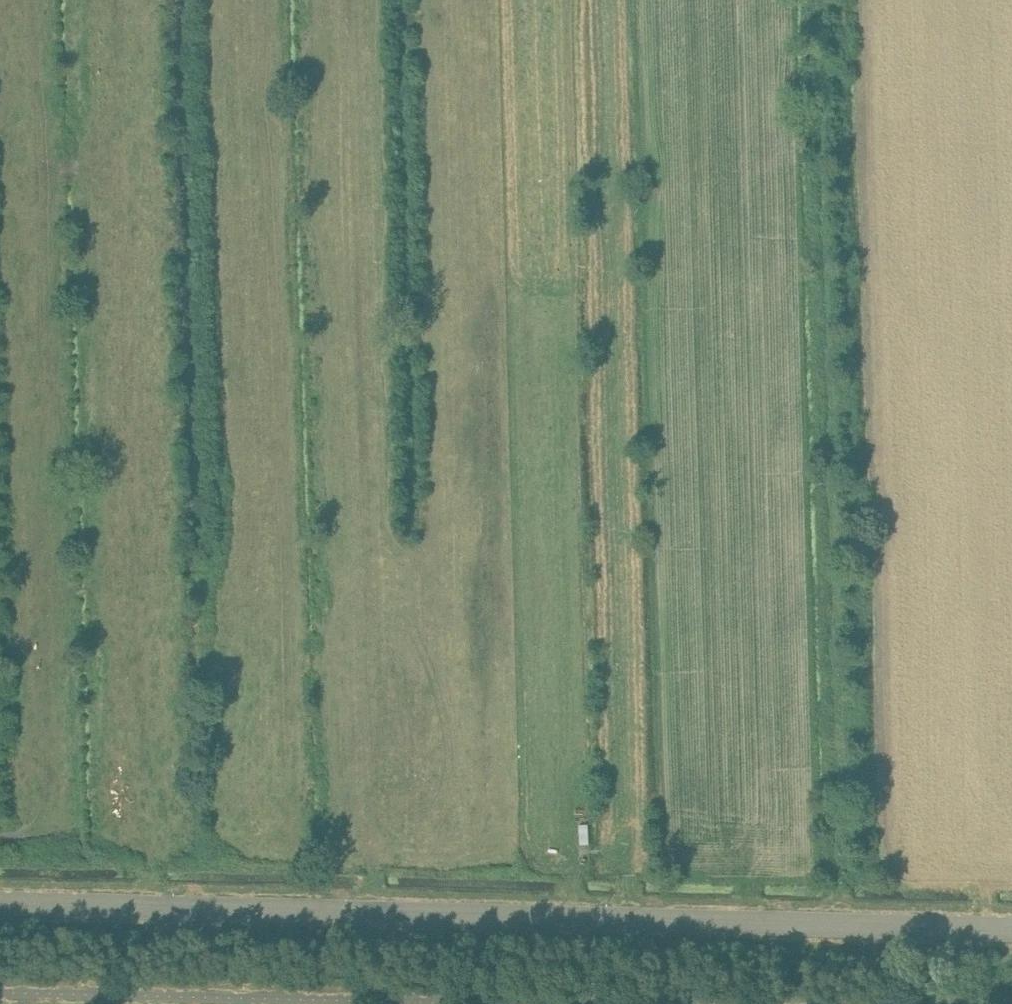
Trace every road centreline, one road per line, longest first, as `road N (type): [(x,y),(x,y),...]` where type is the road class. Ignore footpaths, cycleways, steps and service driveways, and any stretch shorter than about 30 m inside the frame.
road 1 (tertiary): [(1011,928),(0,903)]

